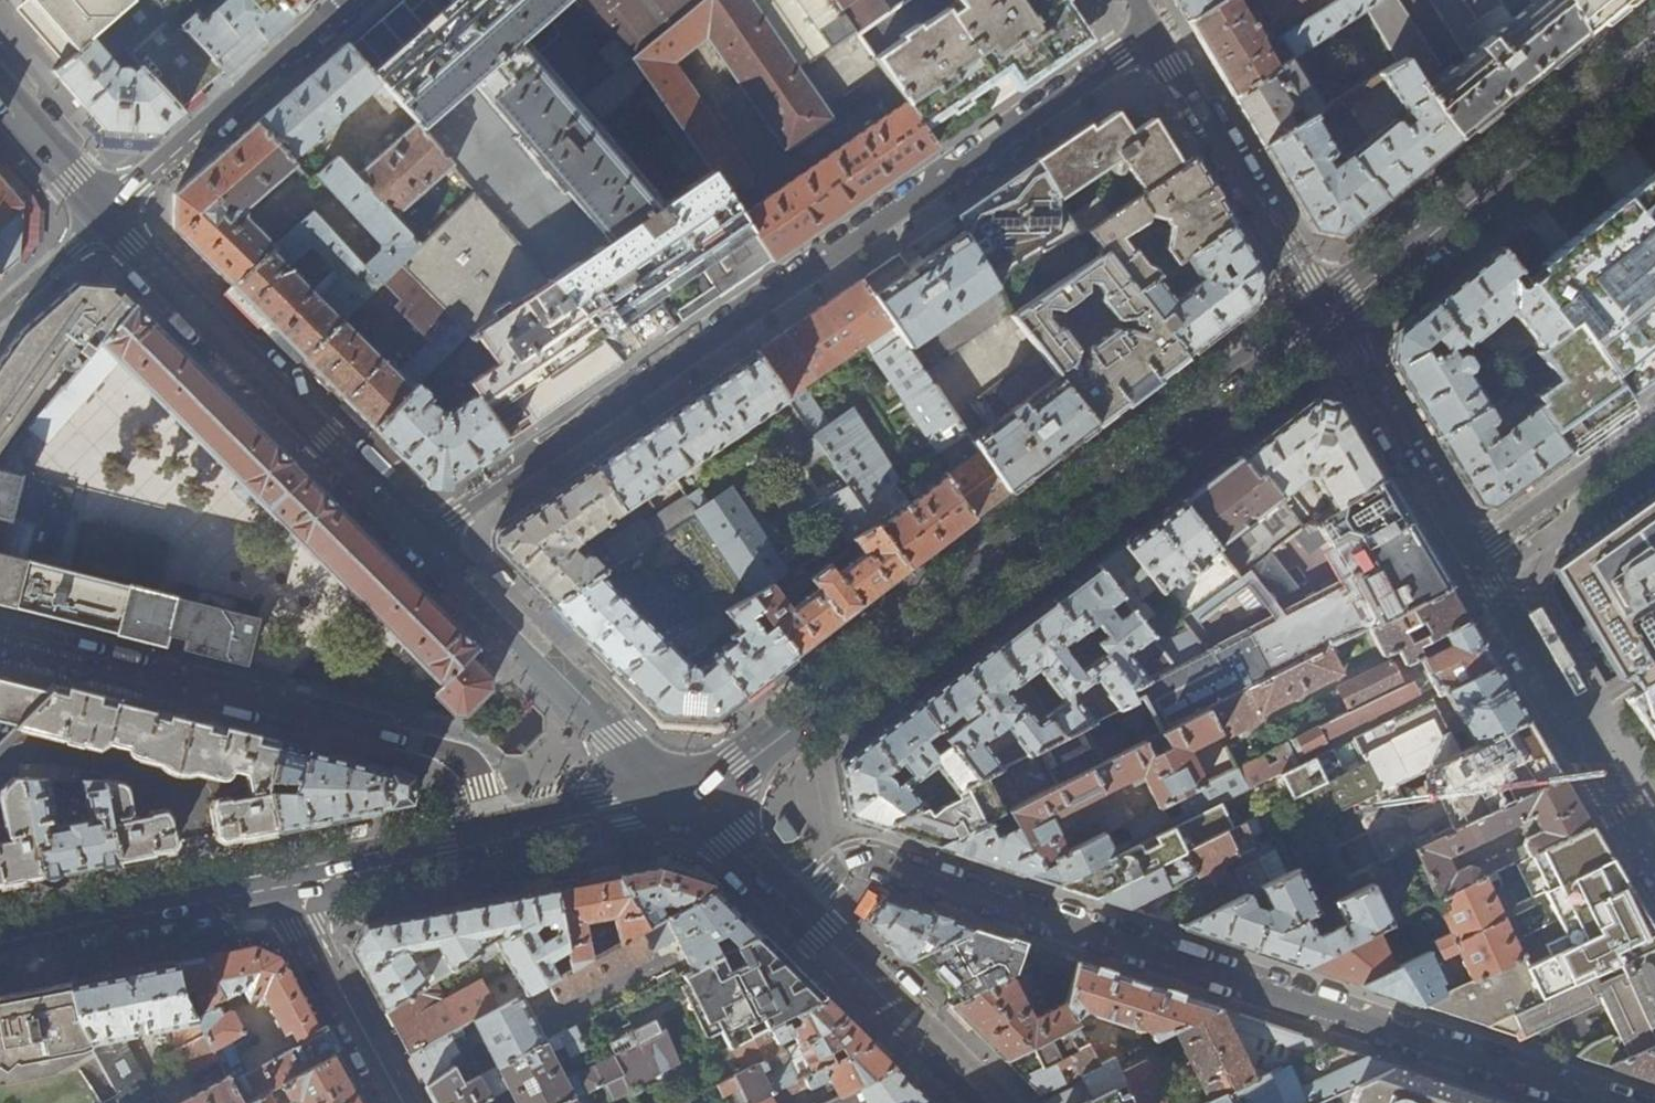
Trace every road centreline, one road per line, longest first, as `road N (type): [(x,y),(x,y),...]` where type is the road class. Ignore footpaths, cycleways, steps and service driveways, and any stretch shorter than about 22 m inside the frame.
road 1 (residential): [(425,538),(1157,35)]
road 2 (residential): [(794,907),(843,864),(868,860),(1616,1102)]
road 3 (secondary): [(685,803),(1327,319)]
road 4 (residential): [(0,638),(452,754),(477,777),(493,841)]
road 5 (tertiary): [(425,538),(104,212)]
road 6 (secondary): [(1327,319),(1654,49)]
road 7 (tertiary): [(685,803),(425,538)]
road 8 (residential): [(1654,864),(1472,553)]
road 9 (residential): [(1157,35),(1327,319)]
road 10 (residential): [(346,0),(104,212)]
road 11 (secondary): [(0,939),(283,883)]
road 12 (tertiary): [(794,907),(989,1102)]
road 13 (residential): [(1472,553),(1327,319)]
road 14 (residential): [(283,883),(403,1102)]
road 15 (residential): [(1654,420),(1472,553)]
road 16 (secondary): [(283,883),(493,841)]
road 17 (secondary): [(493,841),(685,803)]
road 18 (tertiary): [(104,212),(0,94)]
road 19 (tertiary): [(685,803),(794,907)]
road 20 (residential): [(104,212),(0,312)]

